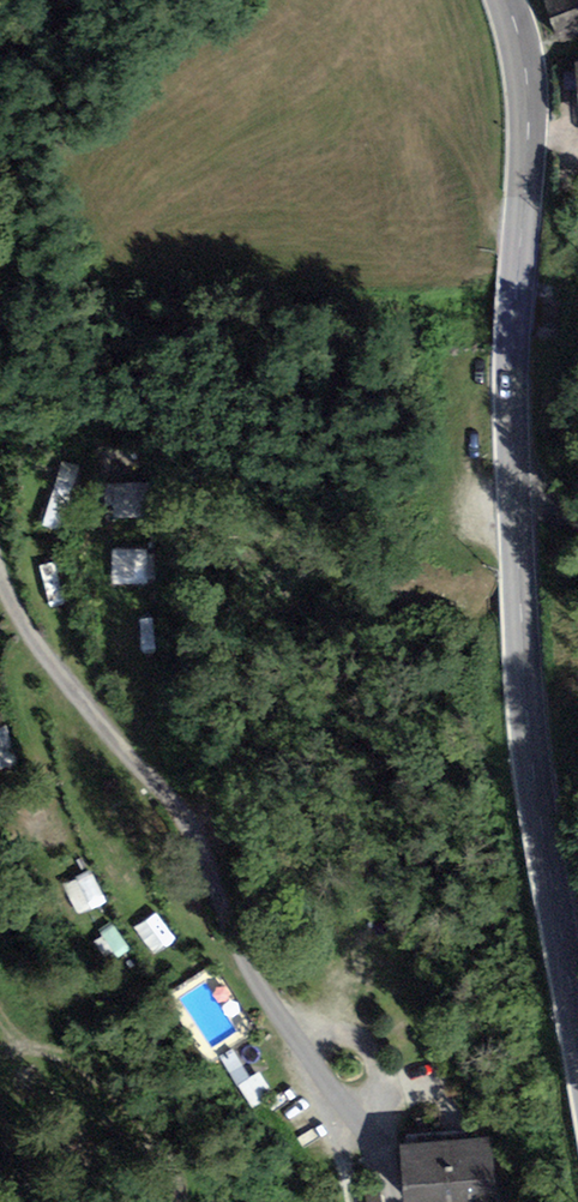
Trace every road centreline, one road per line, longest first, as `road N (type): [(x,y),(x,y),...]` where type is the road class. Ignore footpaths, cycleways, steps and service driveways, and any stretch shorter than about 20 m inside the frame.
road 1 (secondary): [(507,0),(527,98),(512,354),(524,669),(577,1030)]
road 2 (track): [(0,353),(49,526),(161,781),(398,1201)]

